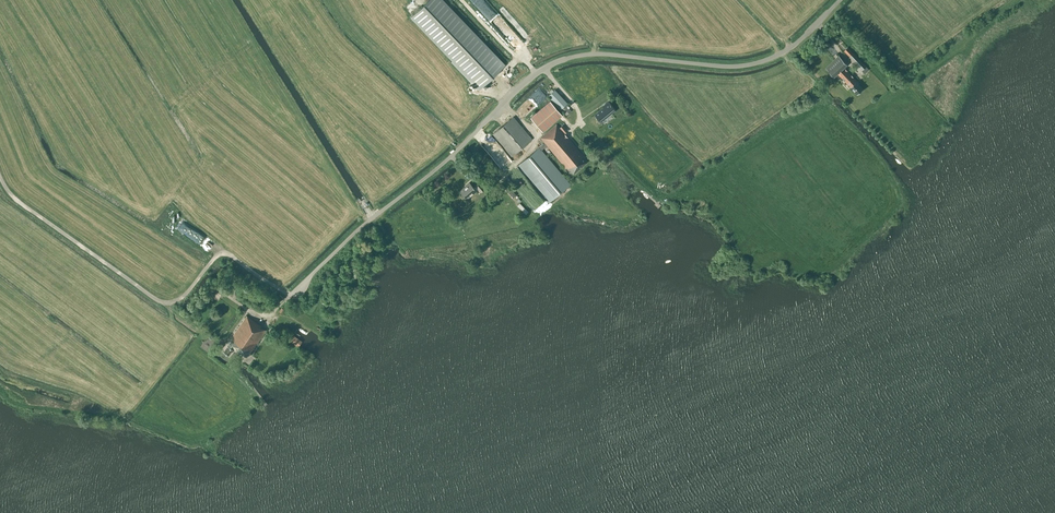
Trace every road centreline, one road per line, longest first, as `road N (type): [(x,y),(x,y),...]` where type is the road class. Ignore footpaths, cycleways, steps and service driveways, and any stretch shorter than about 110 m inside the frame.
road 1 (unclassified): [(277,309),(368,222),(448,161),(536,73)]
road 2 (unclassified): [(536,73),(567,58),(603,54),(729,68),(761,63),(803,39),(841,0)]

